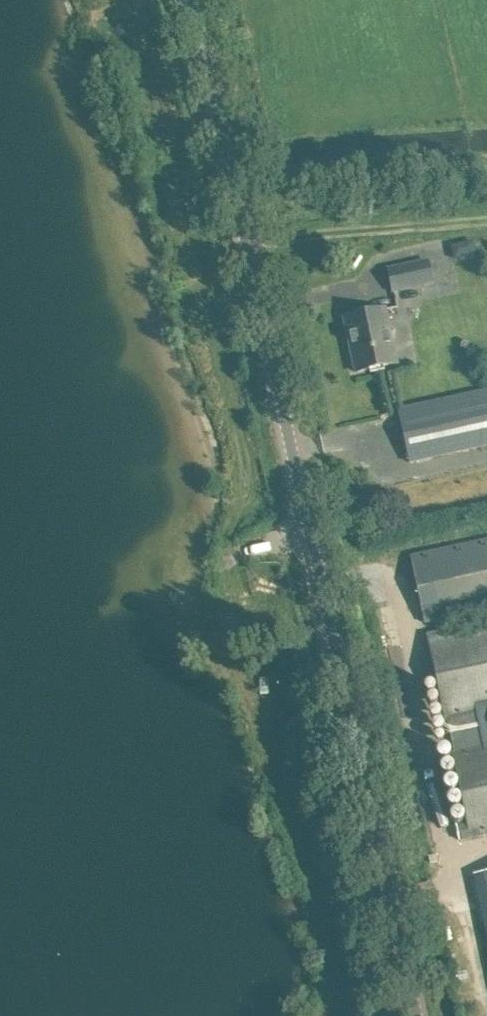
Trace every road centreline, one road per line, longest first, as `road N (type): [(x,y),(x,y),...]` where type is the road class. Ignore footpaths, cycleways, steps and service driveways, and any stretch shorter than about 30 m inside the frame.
road 1 (tertiary): [(417,1015),(193,0)]

